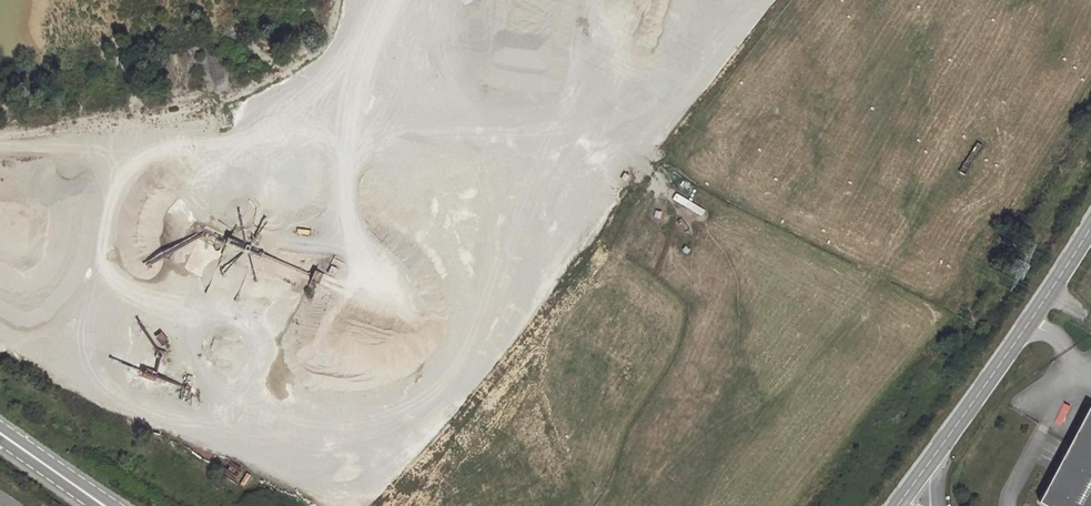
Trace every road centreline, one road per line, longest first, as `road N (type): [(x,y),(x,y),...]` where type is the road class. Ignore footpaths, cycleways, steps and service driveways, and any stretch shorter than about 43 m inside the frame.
road 1 (secondary): [(938,451),(1090,222)]
road 2 (primary): [(0,436),(104,505)]

